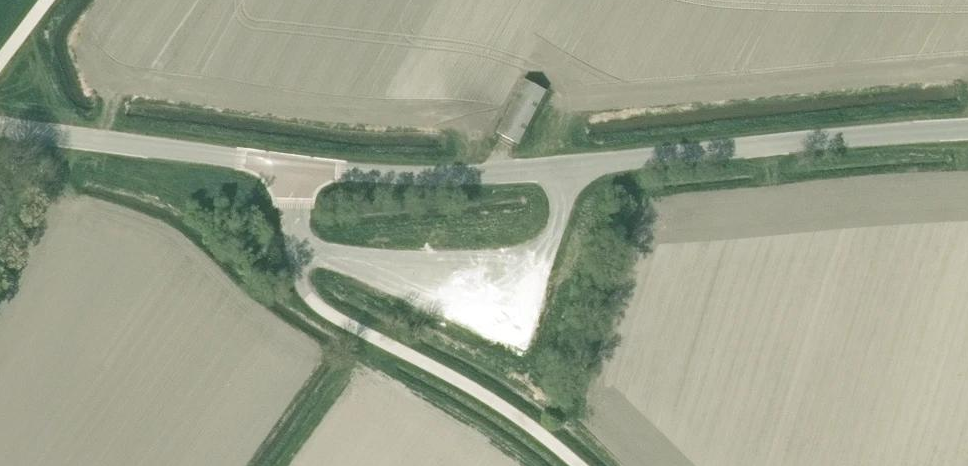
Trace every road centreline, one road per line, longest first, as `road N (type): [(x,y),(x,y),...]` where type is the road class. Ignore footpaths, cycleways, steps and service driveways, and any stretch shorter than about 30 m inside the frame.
road 1 (unclassified): [(967,129),(432,176),(291,164)]
road 2 (unclassified): [(581,465),(506,407),(312,299),(295,241),(291,164)]
road 3 (unclassified): [(291,164),(0,128)]

